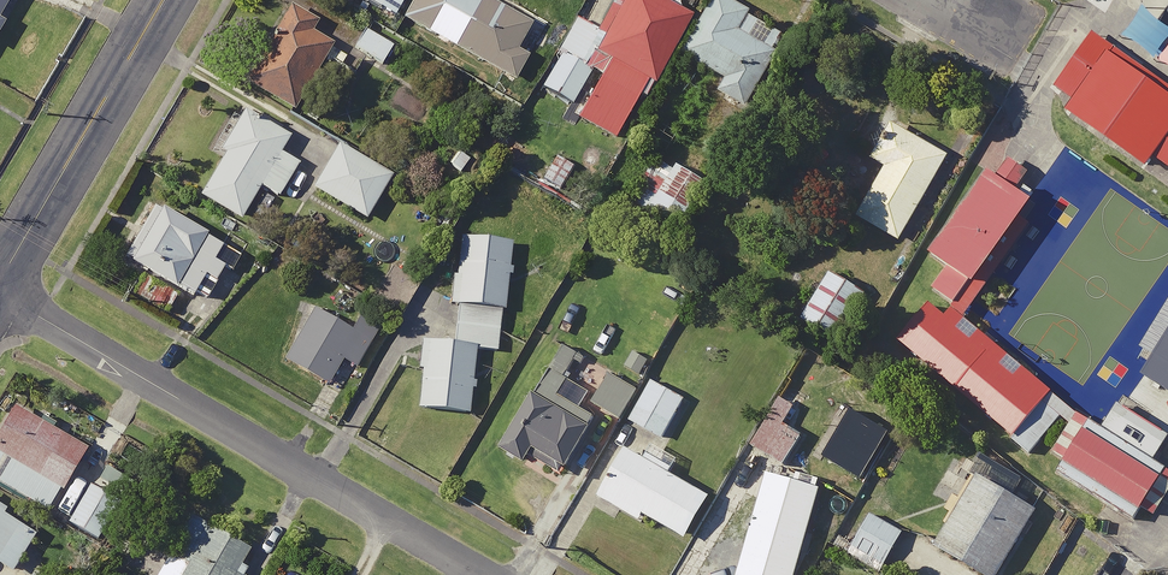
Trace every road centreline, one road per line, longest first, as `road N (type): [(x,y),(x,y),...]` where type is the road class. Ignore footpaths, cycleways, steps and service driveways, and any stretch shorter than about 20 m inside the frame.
road 1 (residential): [(0,293),(487,574)]
road 2 (tertiary): [(0,281),(165,0)]

